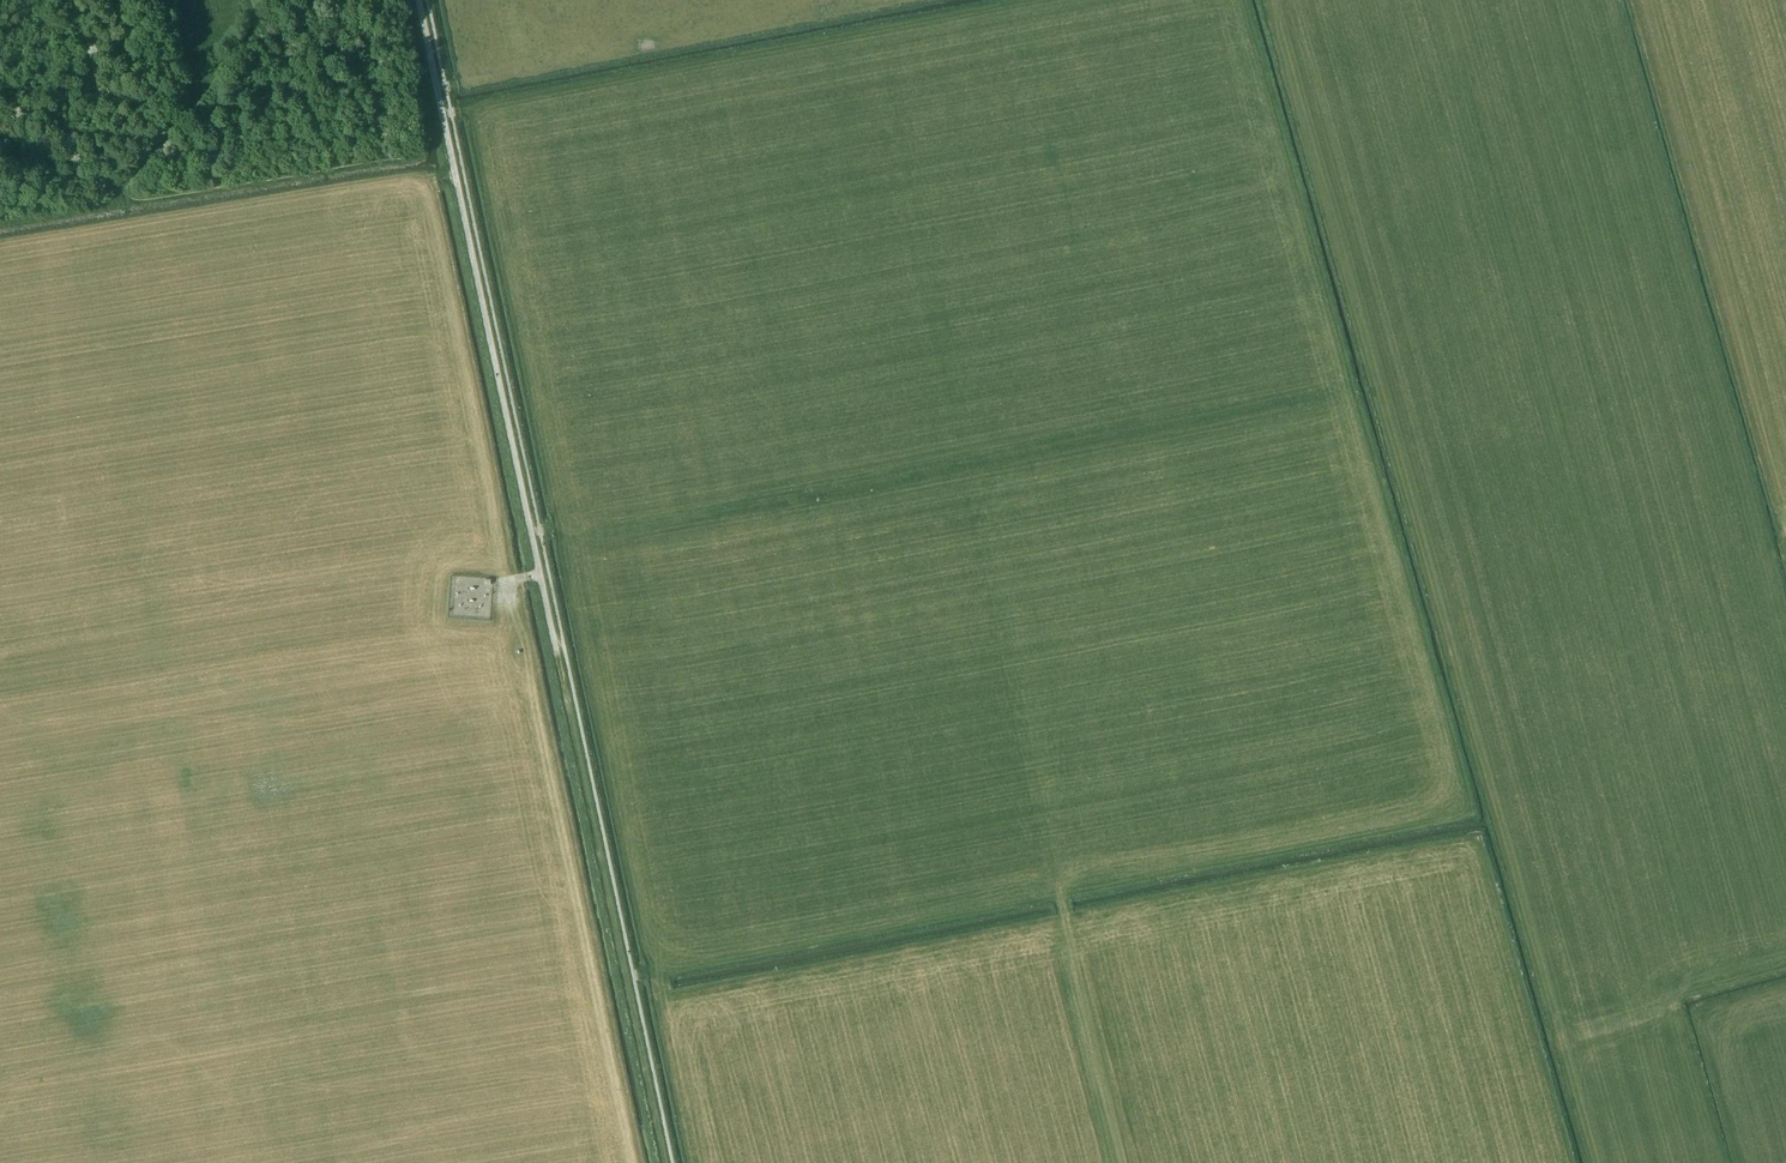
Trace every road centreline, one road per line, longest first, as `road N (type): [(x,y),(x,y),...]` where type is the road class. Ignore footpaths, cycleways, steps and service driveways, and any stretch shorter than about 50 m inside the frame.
road 1 (unclassified): [(556,652),(418,0)]
road 2 (track): [(556,652),(665,1162)]

